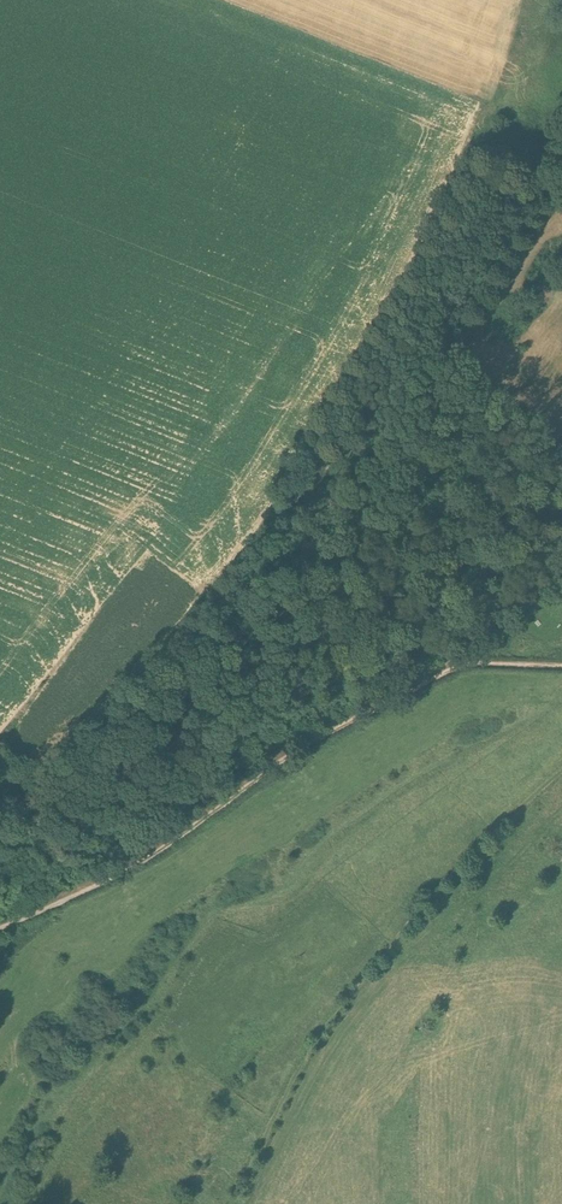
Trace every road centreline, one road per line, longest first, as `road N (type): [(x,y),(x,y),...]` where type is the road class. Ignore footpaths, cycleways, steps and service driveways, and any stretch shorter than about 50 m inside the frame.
road 1 (track): [(0,927),(126,871),(307,745),(451,669),(561,667)]

